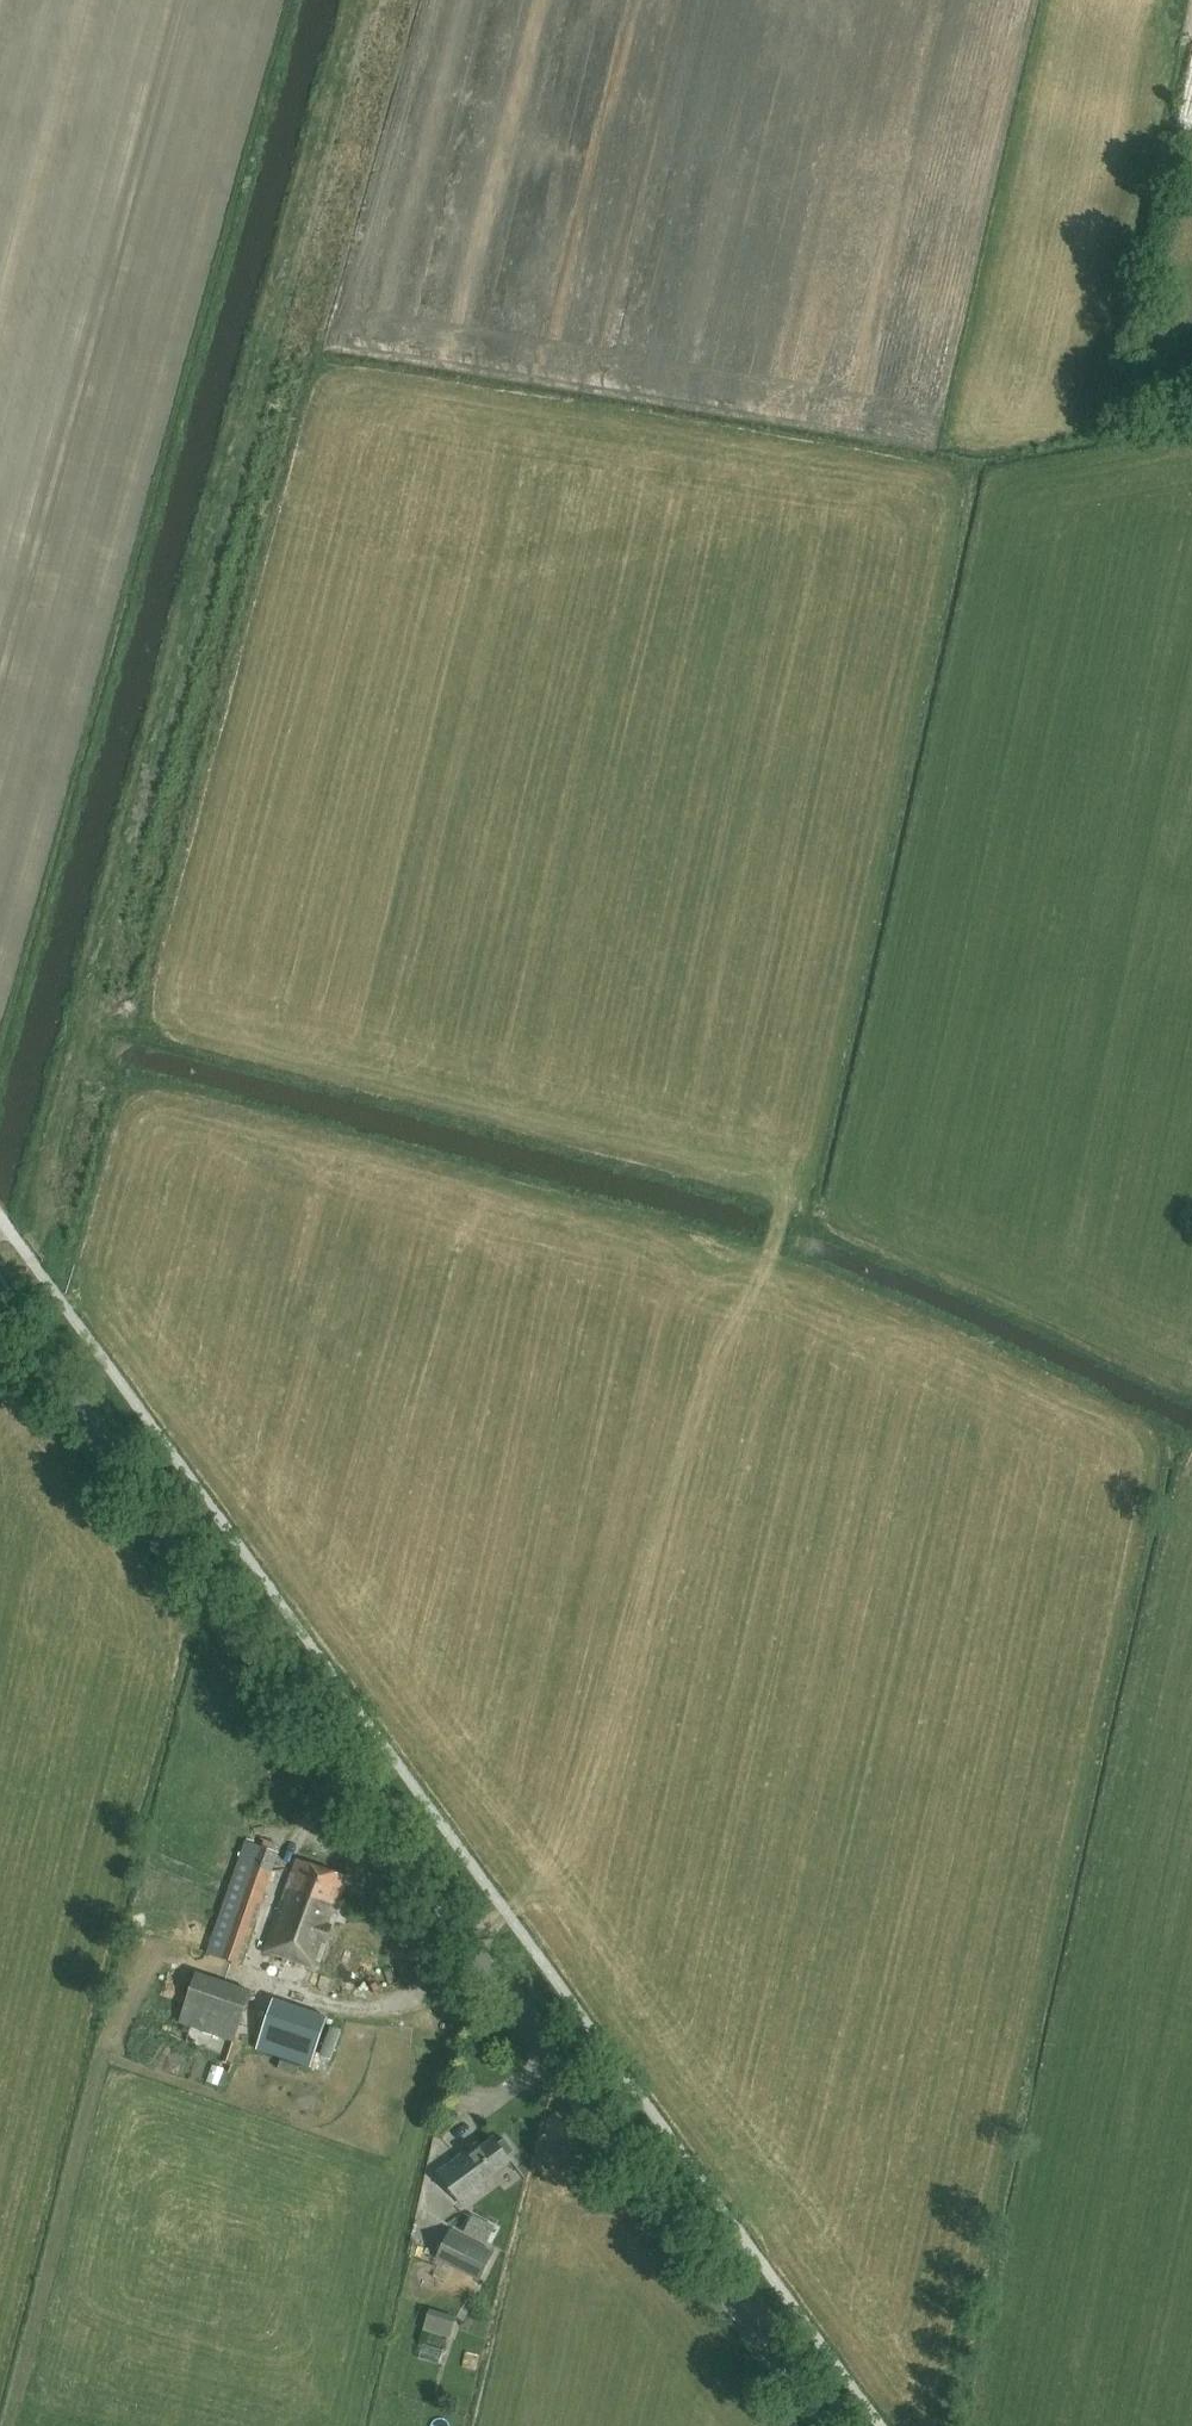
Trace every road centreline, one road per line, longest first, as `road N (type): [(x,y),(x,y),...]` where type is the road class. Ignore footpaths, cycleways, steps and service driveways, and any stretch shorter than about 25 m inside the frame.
road 1 (tertiary): [(824,2425),(0,1299)]

